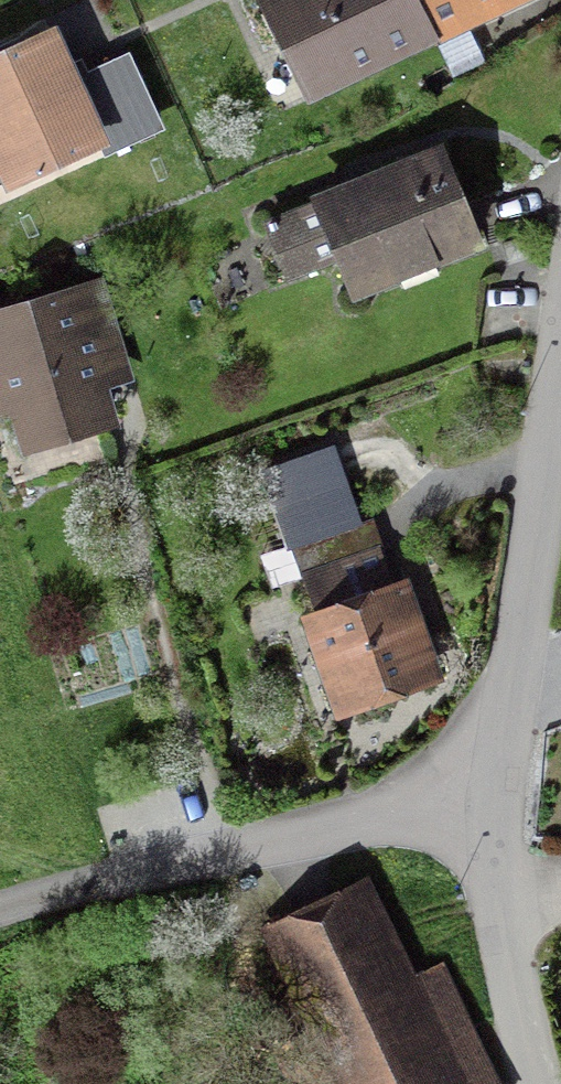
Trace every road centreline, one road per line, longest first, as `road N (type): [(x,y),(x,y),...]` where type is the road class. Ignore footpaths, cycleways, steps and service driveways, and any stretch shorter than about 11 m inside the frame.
road 1 (residential): [(0,907),(133,869),(358,825),(497,816)]
road 2 (residential): [(560,379),(497,816)]
road 3 (residential): [(497,816),(502,913),(539,1083)]

